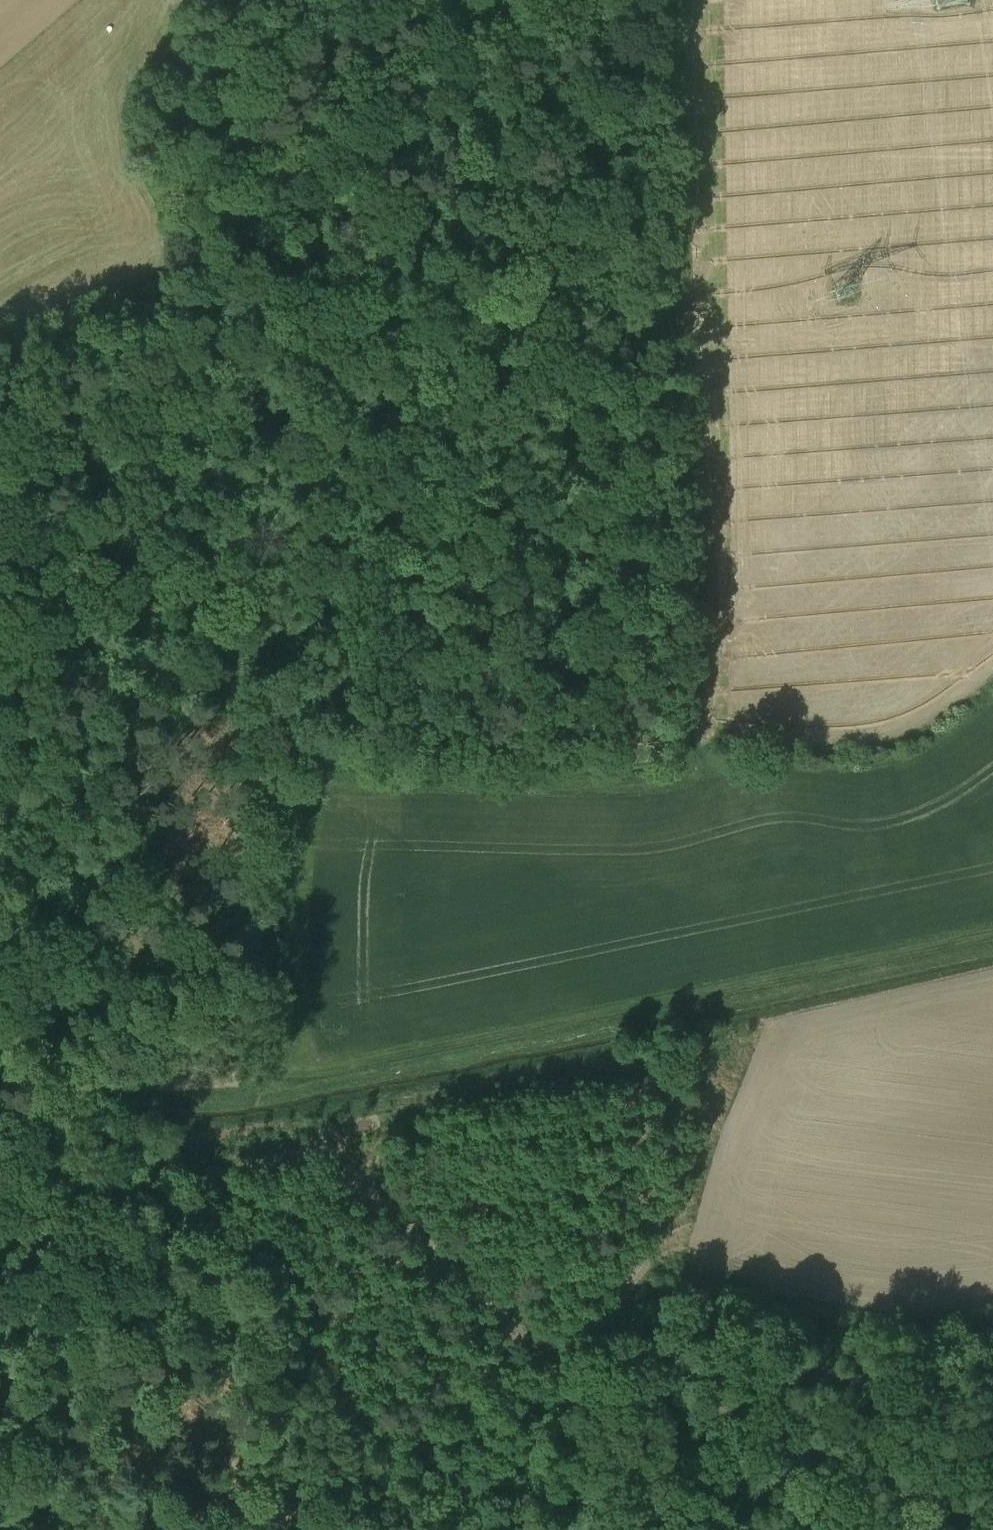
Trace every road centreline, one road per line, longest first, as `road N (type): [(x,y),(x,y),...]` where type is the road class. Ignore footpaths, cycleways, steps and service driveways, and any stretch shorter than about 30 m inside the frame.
road 1 (track): [(0,1157),(18,1169),(172,1172),(238,1141),(330,1124),(395,1213),(593,1389),(693,1399),(992,1521)]
road 2 (track): [(0,1084),(90,1088),(283,1072)]

